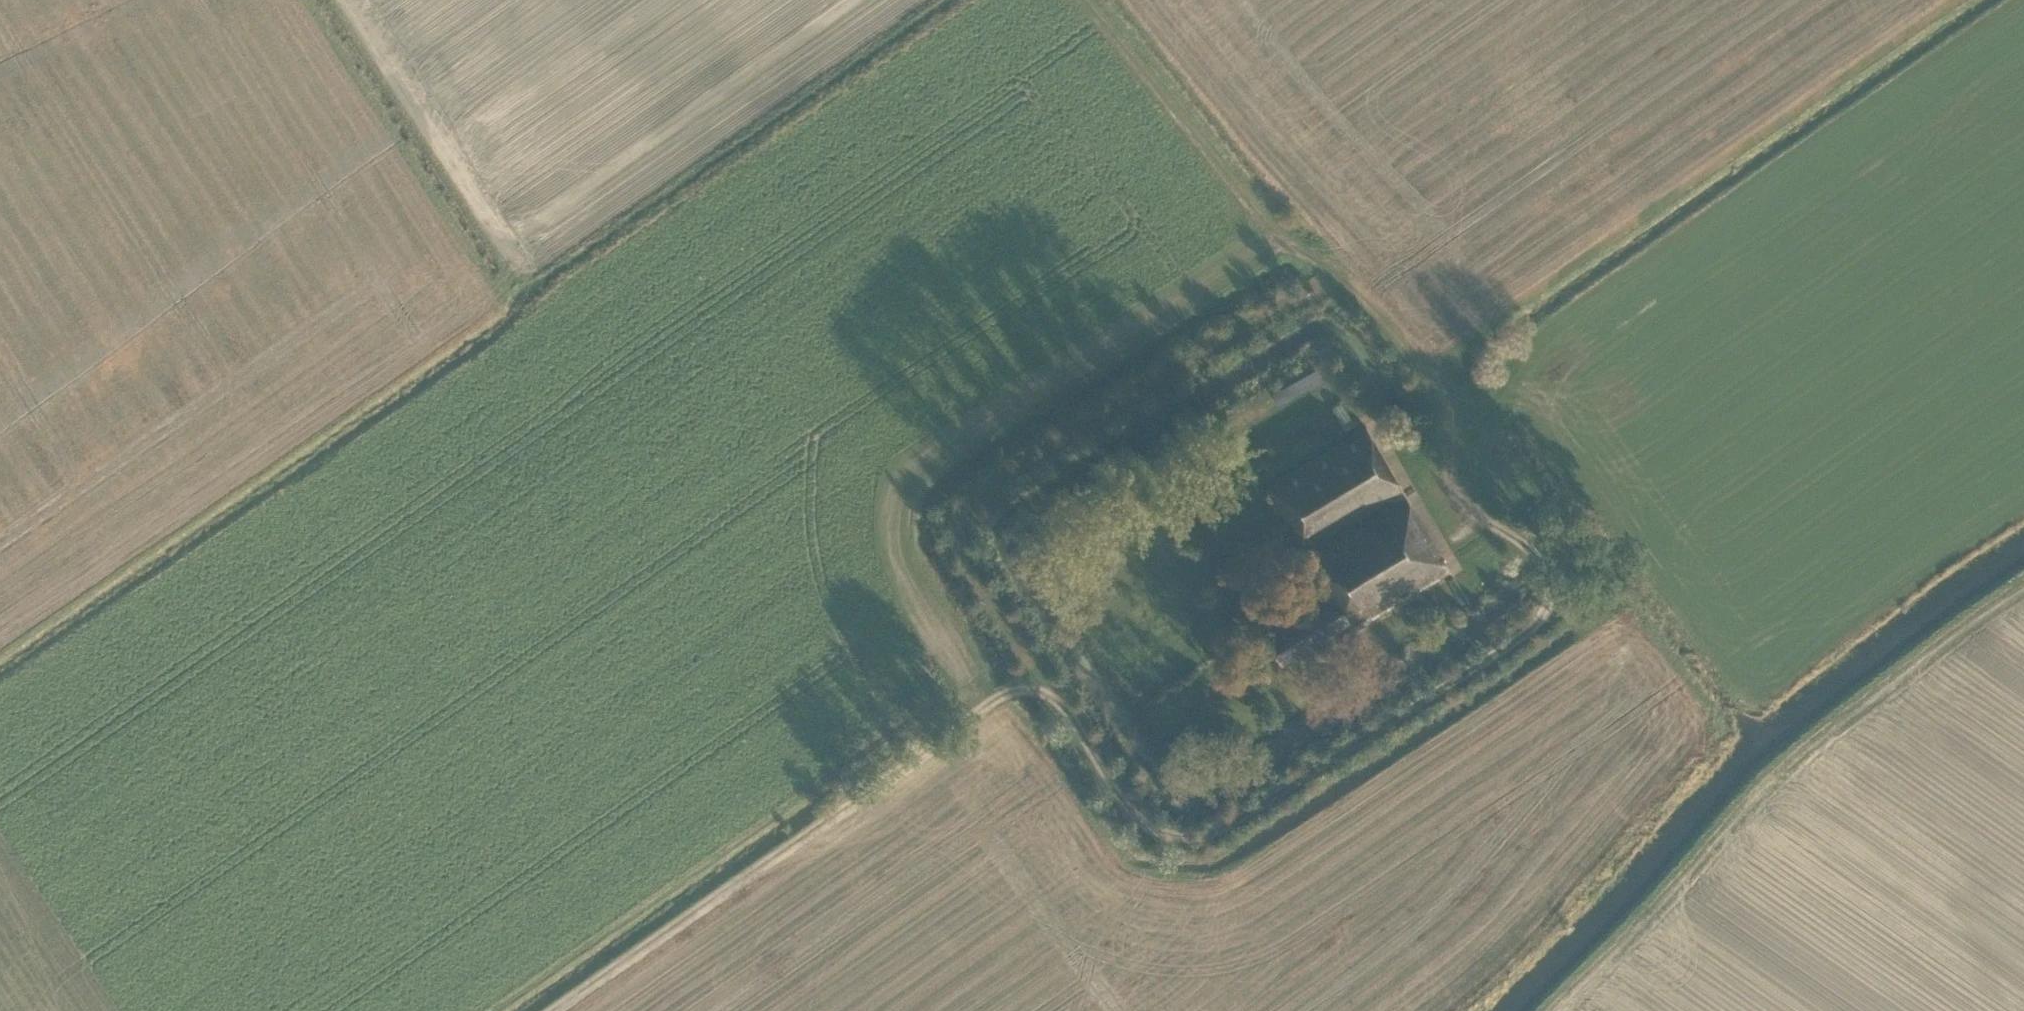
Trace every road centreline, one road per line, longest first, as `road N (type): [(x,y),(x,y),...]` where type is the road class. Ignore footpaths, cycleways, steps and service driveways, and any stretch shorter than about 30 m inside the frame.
road 1 (track): [(551,1010),(1018,686),(1048,689),(1063,701),(1141,817),(1183,832),(1222,823),(1522,624),(1556,591),(1550,563),(1476,457)]
road 2 (track): [(1540,1010),(1760,772),(2023,569)]

